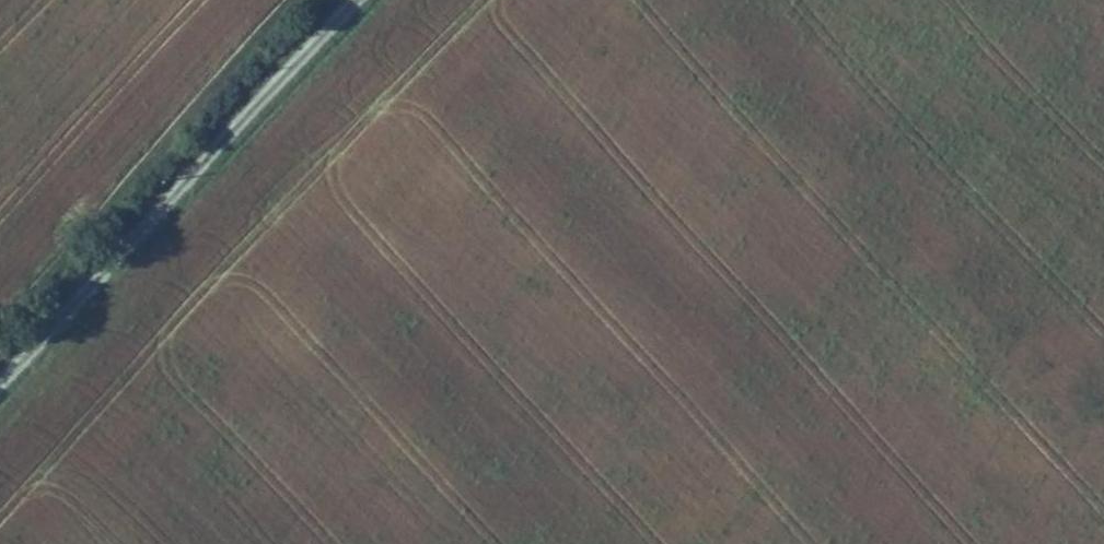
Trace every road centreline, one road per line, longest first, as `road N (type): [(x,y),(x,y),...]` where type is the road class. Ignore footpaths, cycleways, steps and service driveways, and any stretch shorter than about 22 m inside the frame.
road 1 (track): [(0,326),(308,0)]

